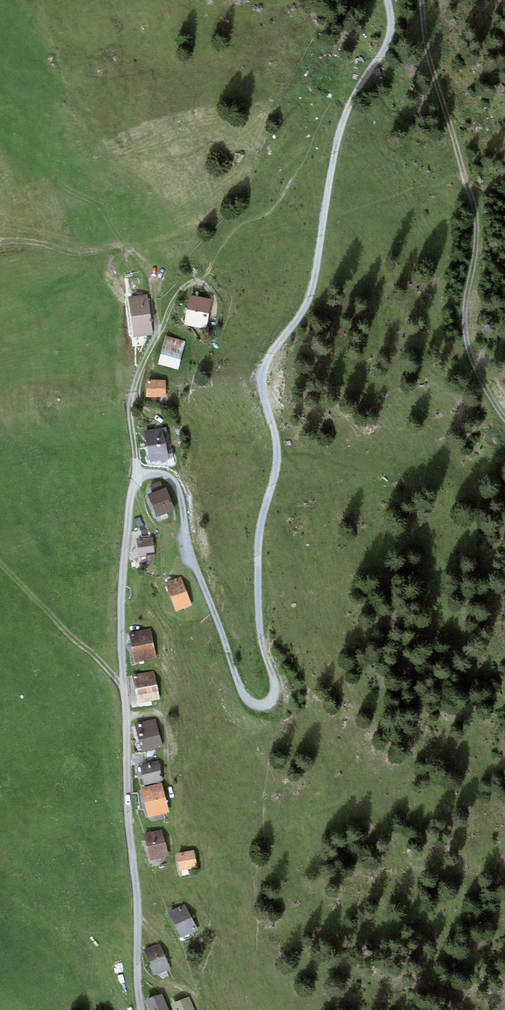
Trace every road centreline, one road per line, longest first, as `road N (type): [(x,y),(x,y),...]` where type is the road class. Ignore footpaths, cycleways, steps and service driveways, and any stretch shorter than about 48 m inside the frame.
road 1 (track): [(136,474),(156,472),(175,483),(193,560),(240,687),(253,703),(269,703),(276,685),(261,639),(257,551),(277,461),(263,374),(312,288),(342,126),(391,38),(388,0)]
road 2 (unclassified): [(141,1009),(121,634),(136,474)]
road 3 (track): [(465,174),(476,218),(465,338),(504,419)]
road 4 (track): [(0,242),(133,253),(152,283),(158,332)]
road 5 (track): [(422,0),(427,49),(465,174)]
road 6 (track): [(124,687),(33,595),(0,589)]
road 7 (track): [(136,474),(130,402),(158,332)]

